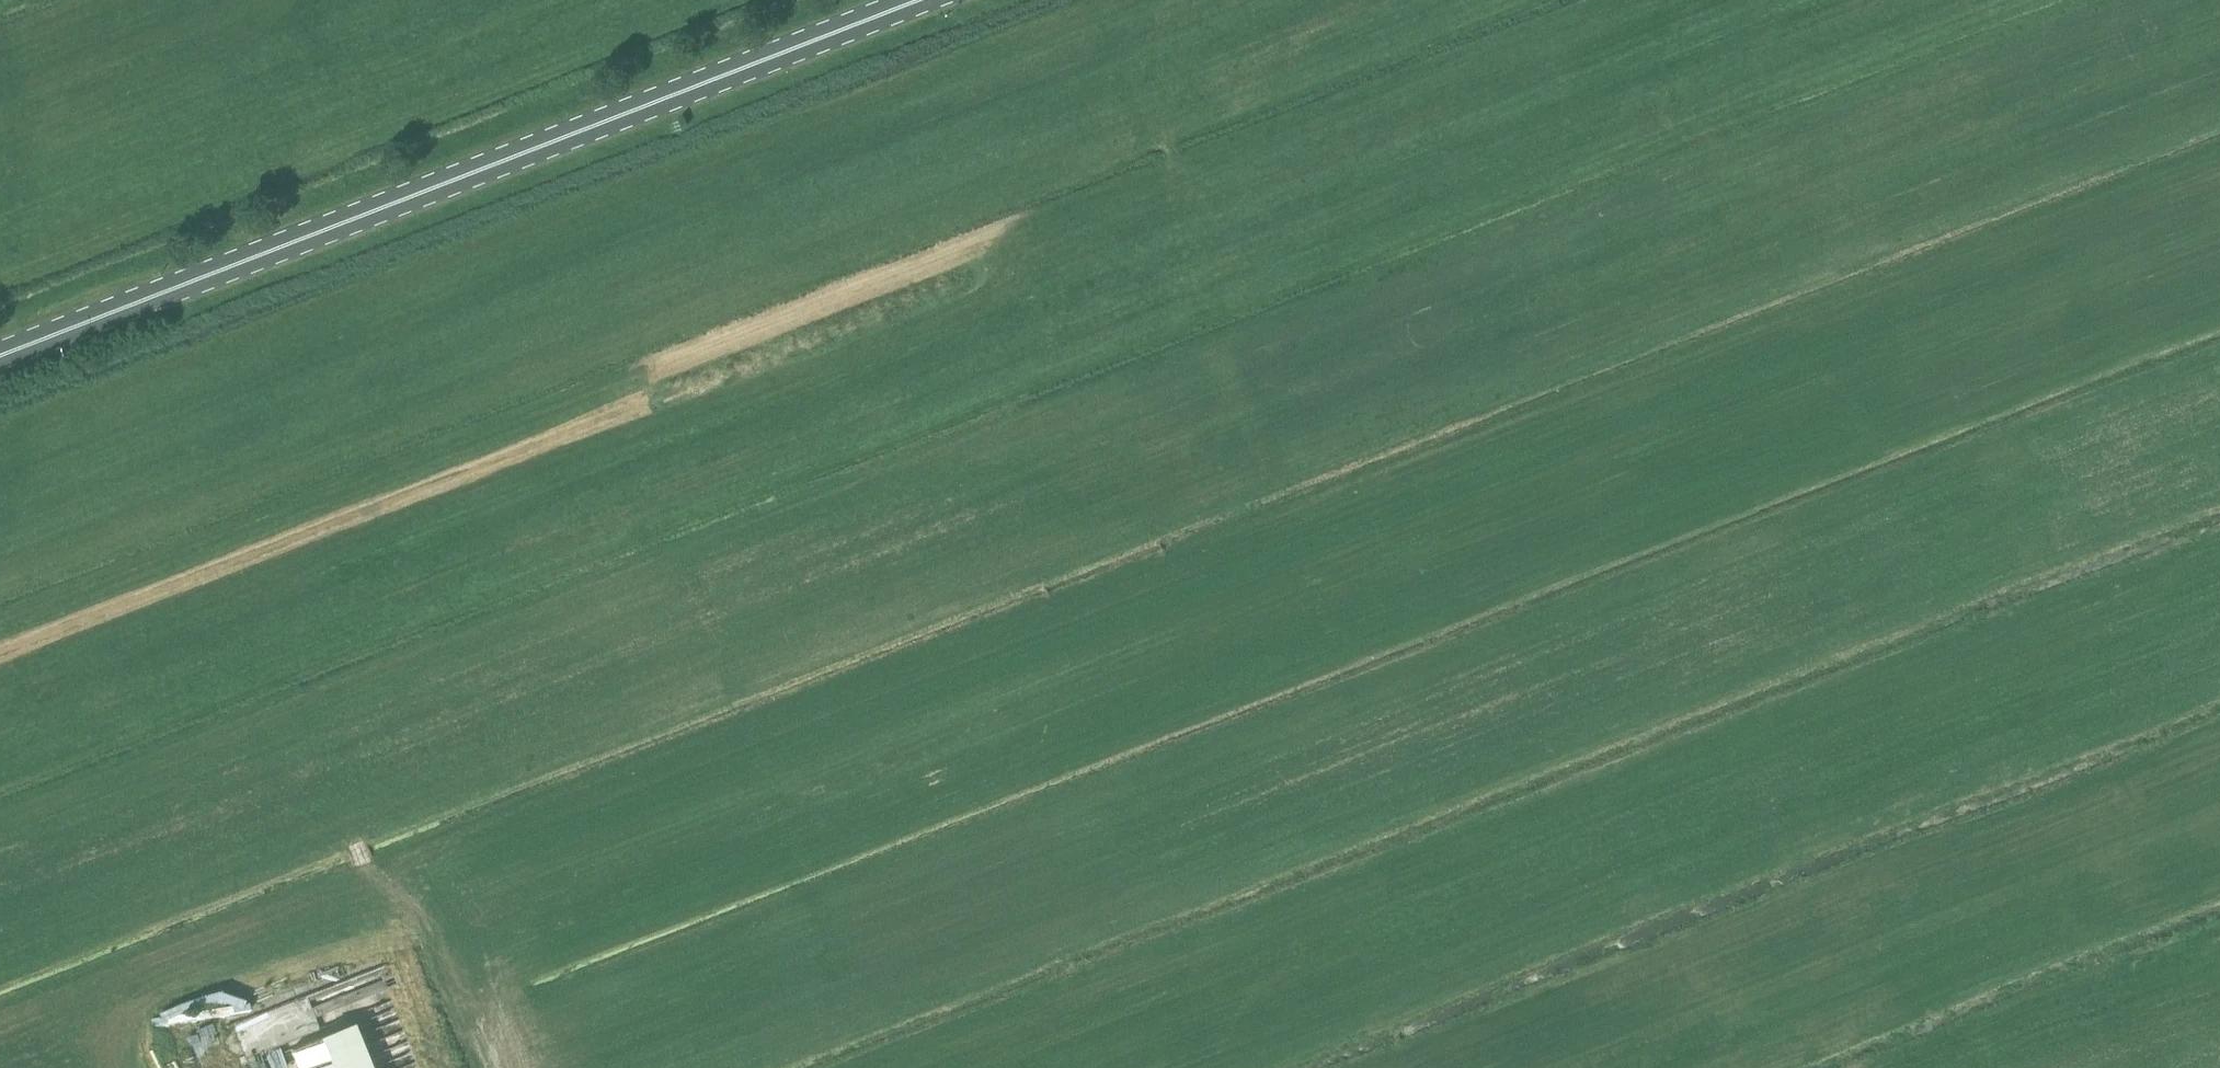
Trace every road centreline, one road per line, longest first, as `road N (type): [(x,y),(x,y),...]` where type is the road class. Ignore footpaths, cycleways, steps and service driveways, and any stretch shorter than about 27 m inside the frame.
road 1 (primary): [(0,357),(921,0)]

